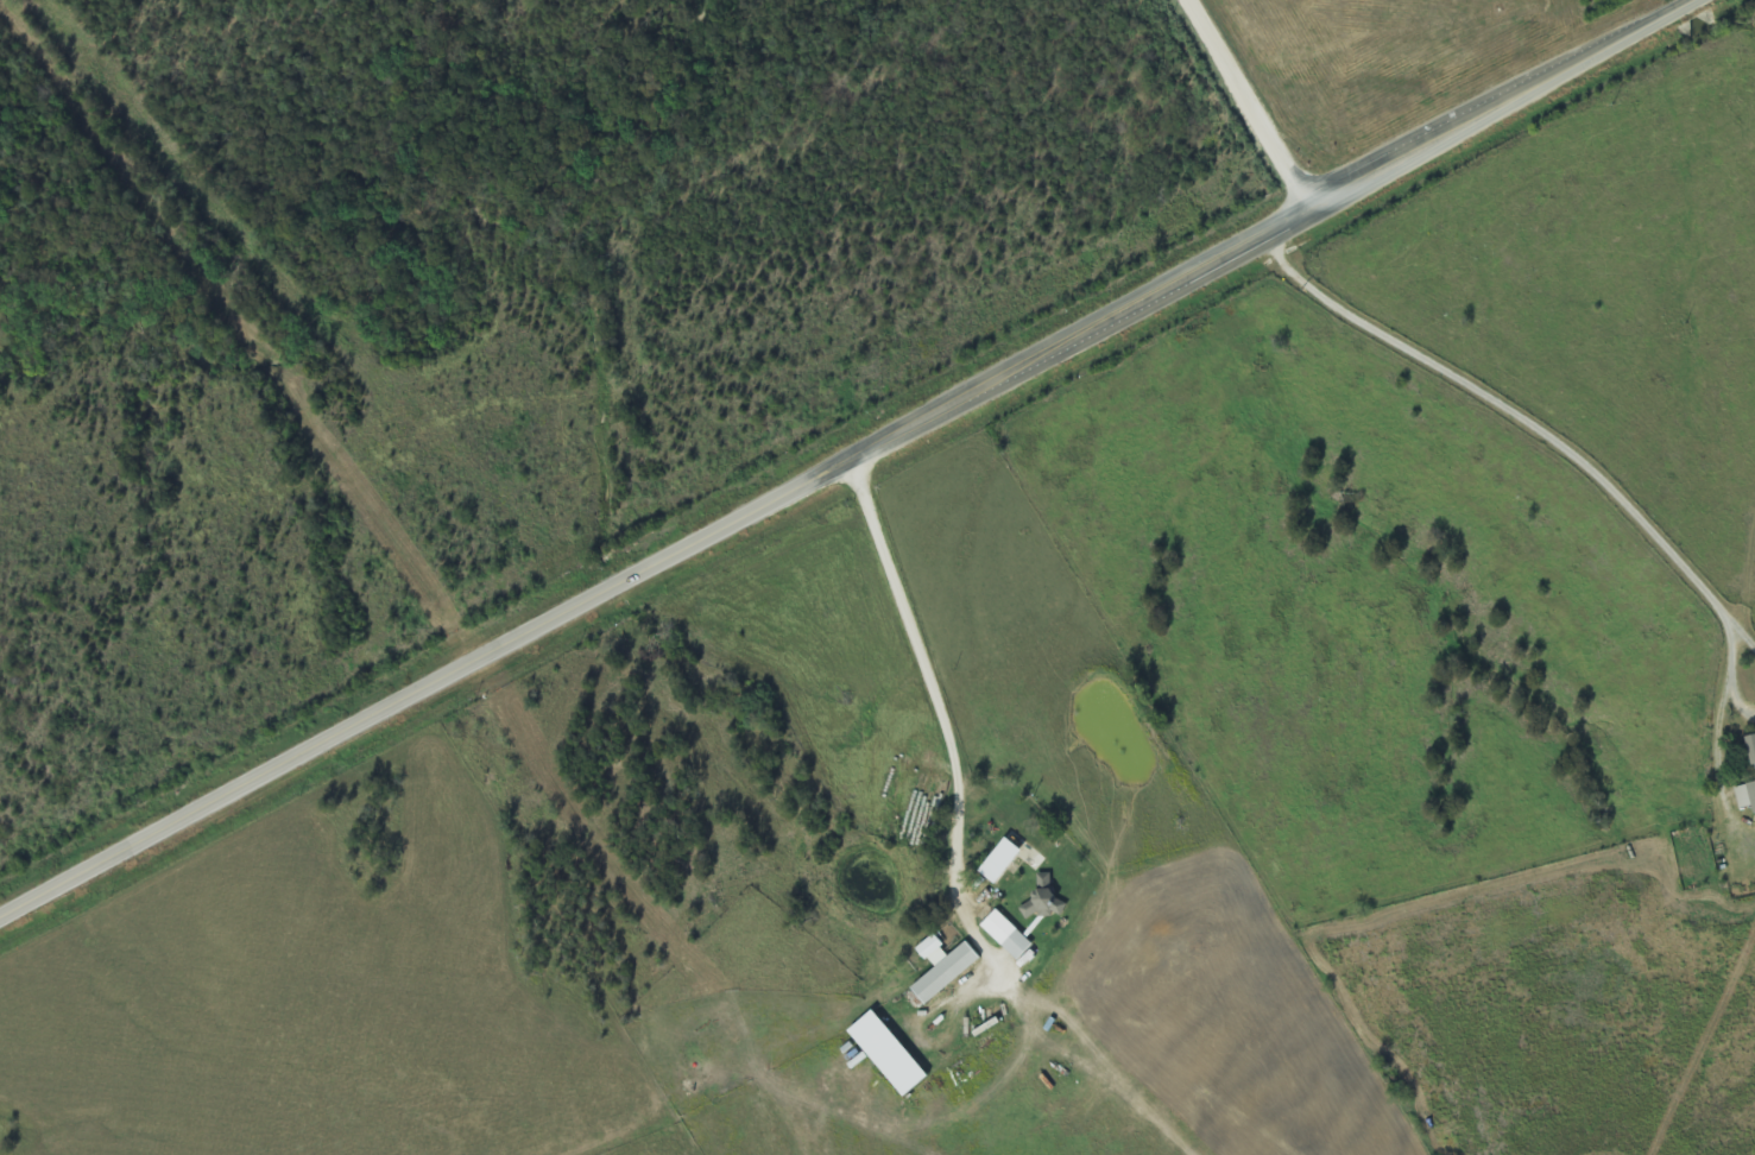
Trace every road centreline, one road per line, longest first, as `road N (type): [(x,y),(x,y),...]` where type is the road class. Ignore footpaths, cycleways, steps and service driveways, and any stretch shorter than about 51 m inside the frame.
road 1 (secondary): [(1692,0),(0,923)]
road 2 (residential): [(1187,0),(1306,210)]

